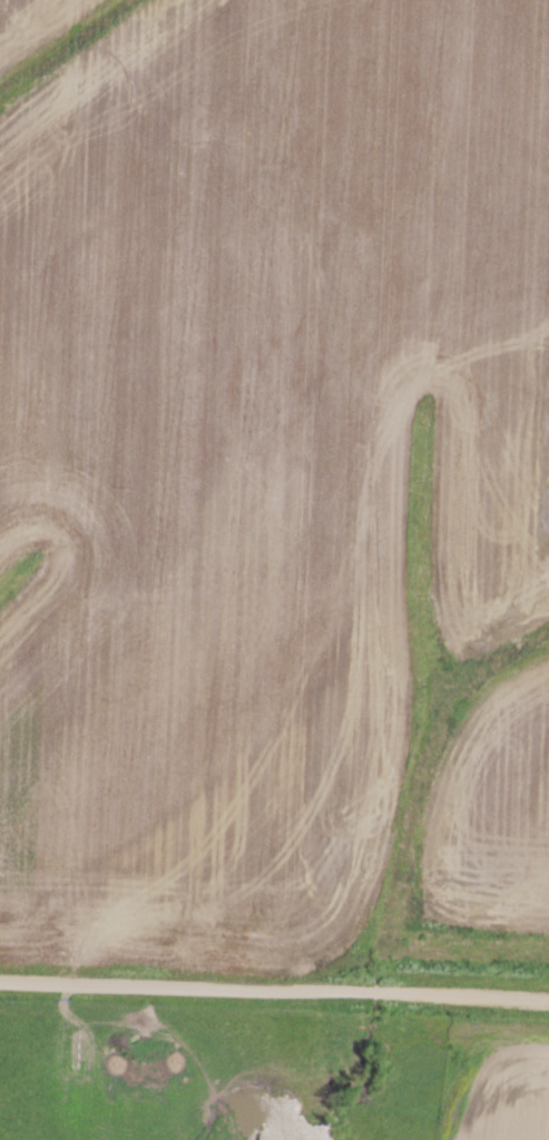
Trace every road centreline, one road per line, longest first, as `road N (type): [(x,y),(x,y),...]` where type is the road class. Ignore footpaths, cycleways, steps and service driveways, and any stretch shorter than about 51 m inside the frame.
road 1 (residential): [(0,986),(548,1001)]

